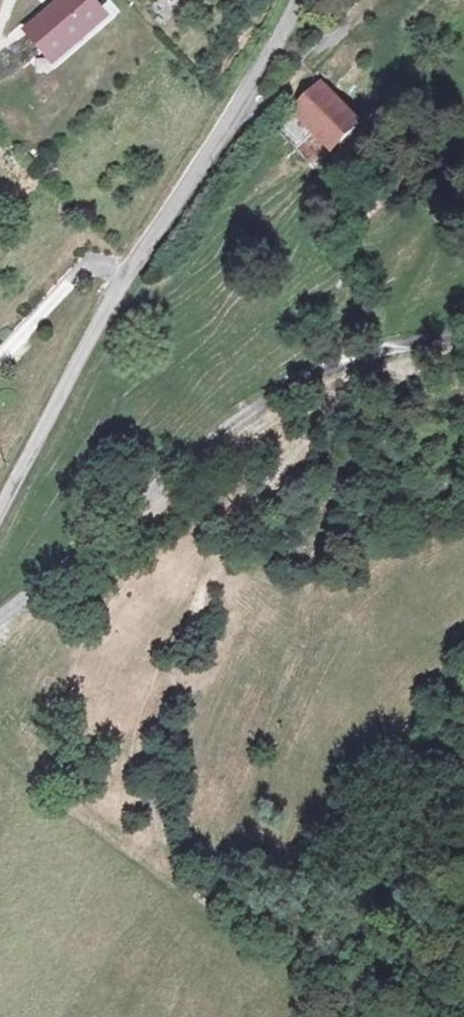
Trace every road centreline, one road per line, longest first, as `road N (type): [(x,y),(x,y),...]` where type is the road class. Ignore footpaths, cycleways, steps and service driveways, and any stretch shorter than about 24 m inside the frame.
road 1 (track): [(199,903),(177,865),(170,792),(174,700),(203,604),(239,528),(377,356)]
road 2 (residential): [(295,0),(72,378),(0,523)]
road 3 (track): [(463,341),(377,356),(300,388),(180,470),(0,618)]
road 4 (track): [(350,0),(295,60),(249,81)]

